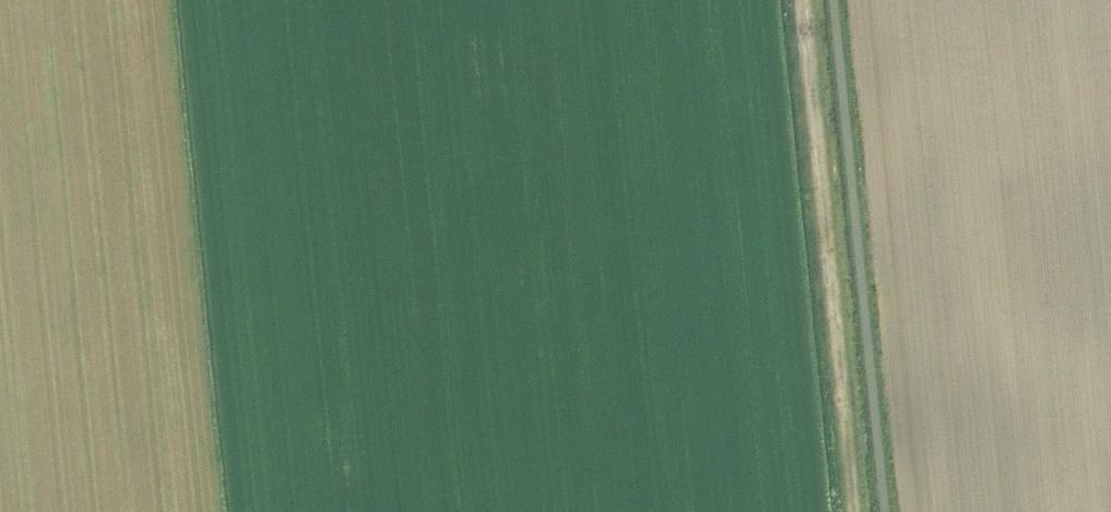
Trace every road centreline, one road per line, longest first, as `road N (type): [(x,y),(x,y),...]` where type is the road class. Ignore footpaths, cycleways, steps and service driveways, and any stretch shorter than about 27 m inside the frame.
road 1 (track): [(806,0),(856,511)]

